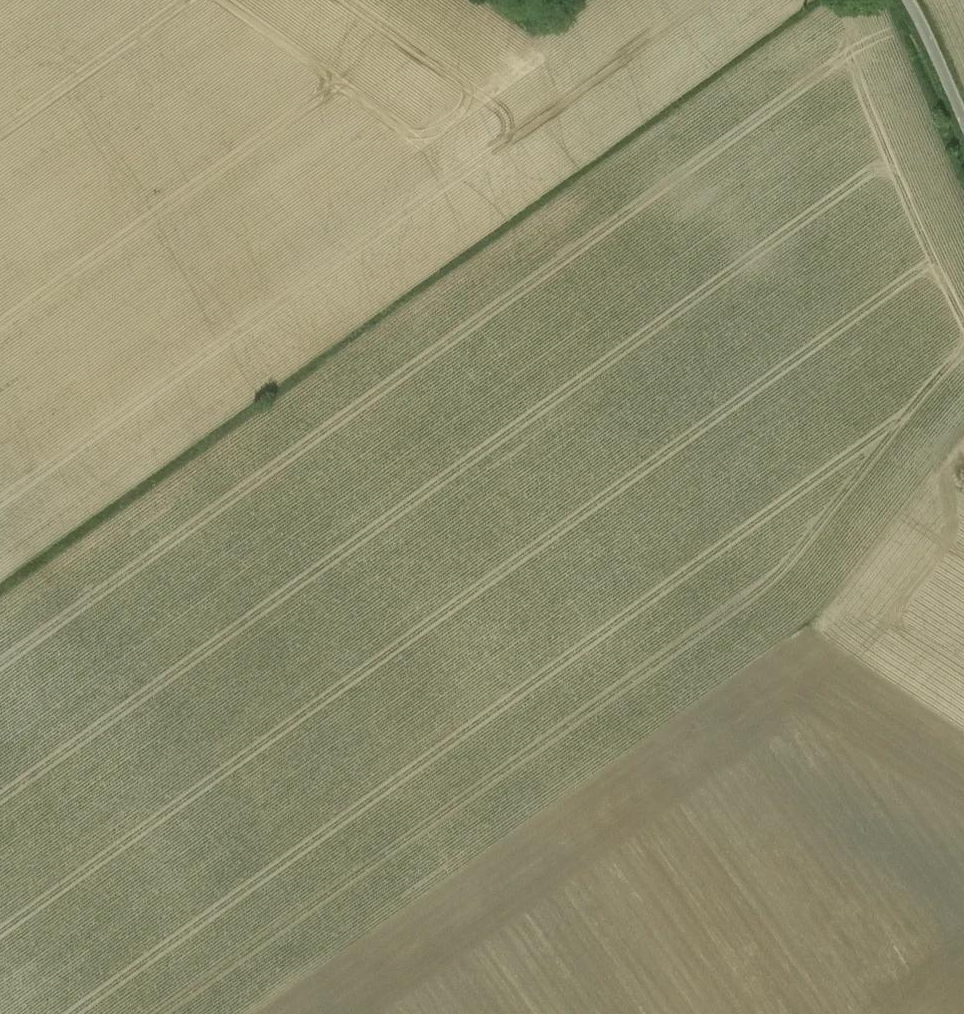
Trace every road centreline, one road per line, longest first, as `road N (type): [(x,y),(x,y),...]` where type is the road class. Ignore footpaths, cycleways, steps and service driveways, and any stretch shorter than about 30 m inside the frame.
road 1 (unclassified): [(905,0),(963,131)]

